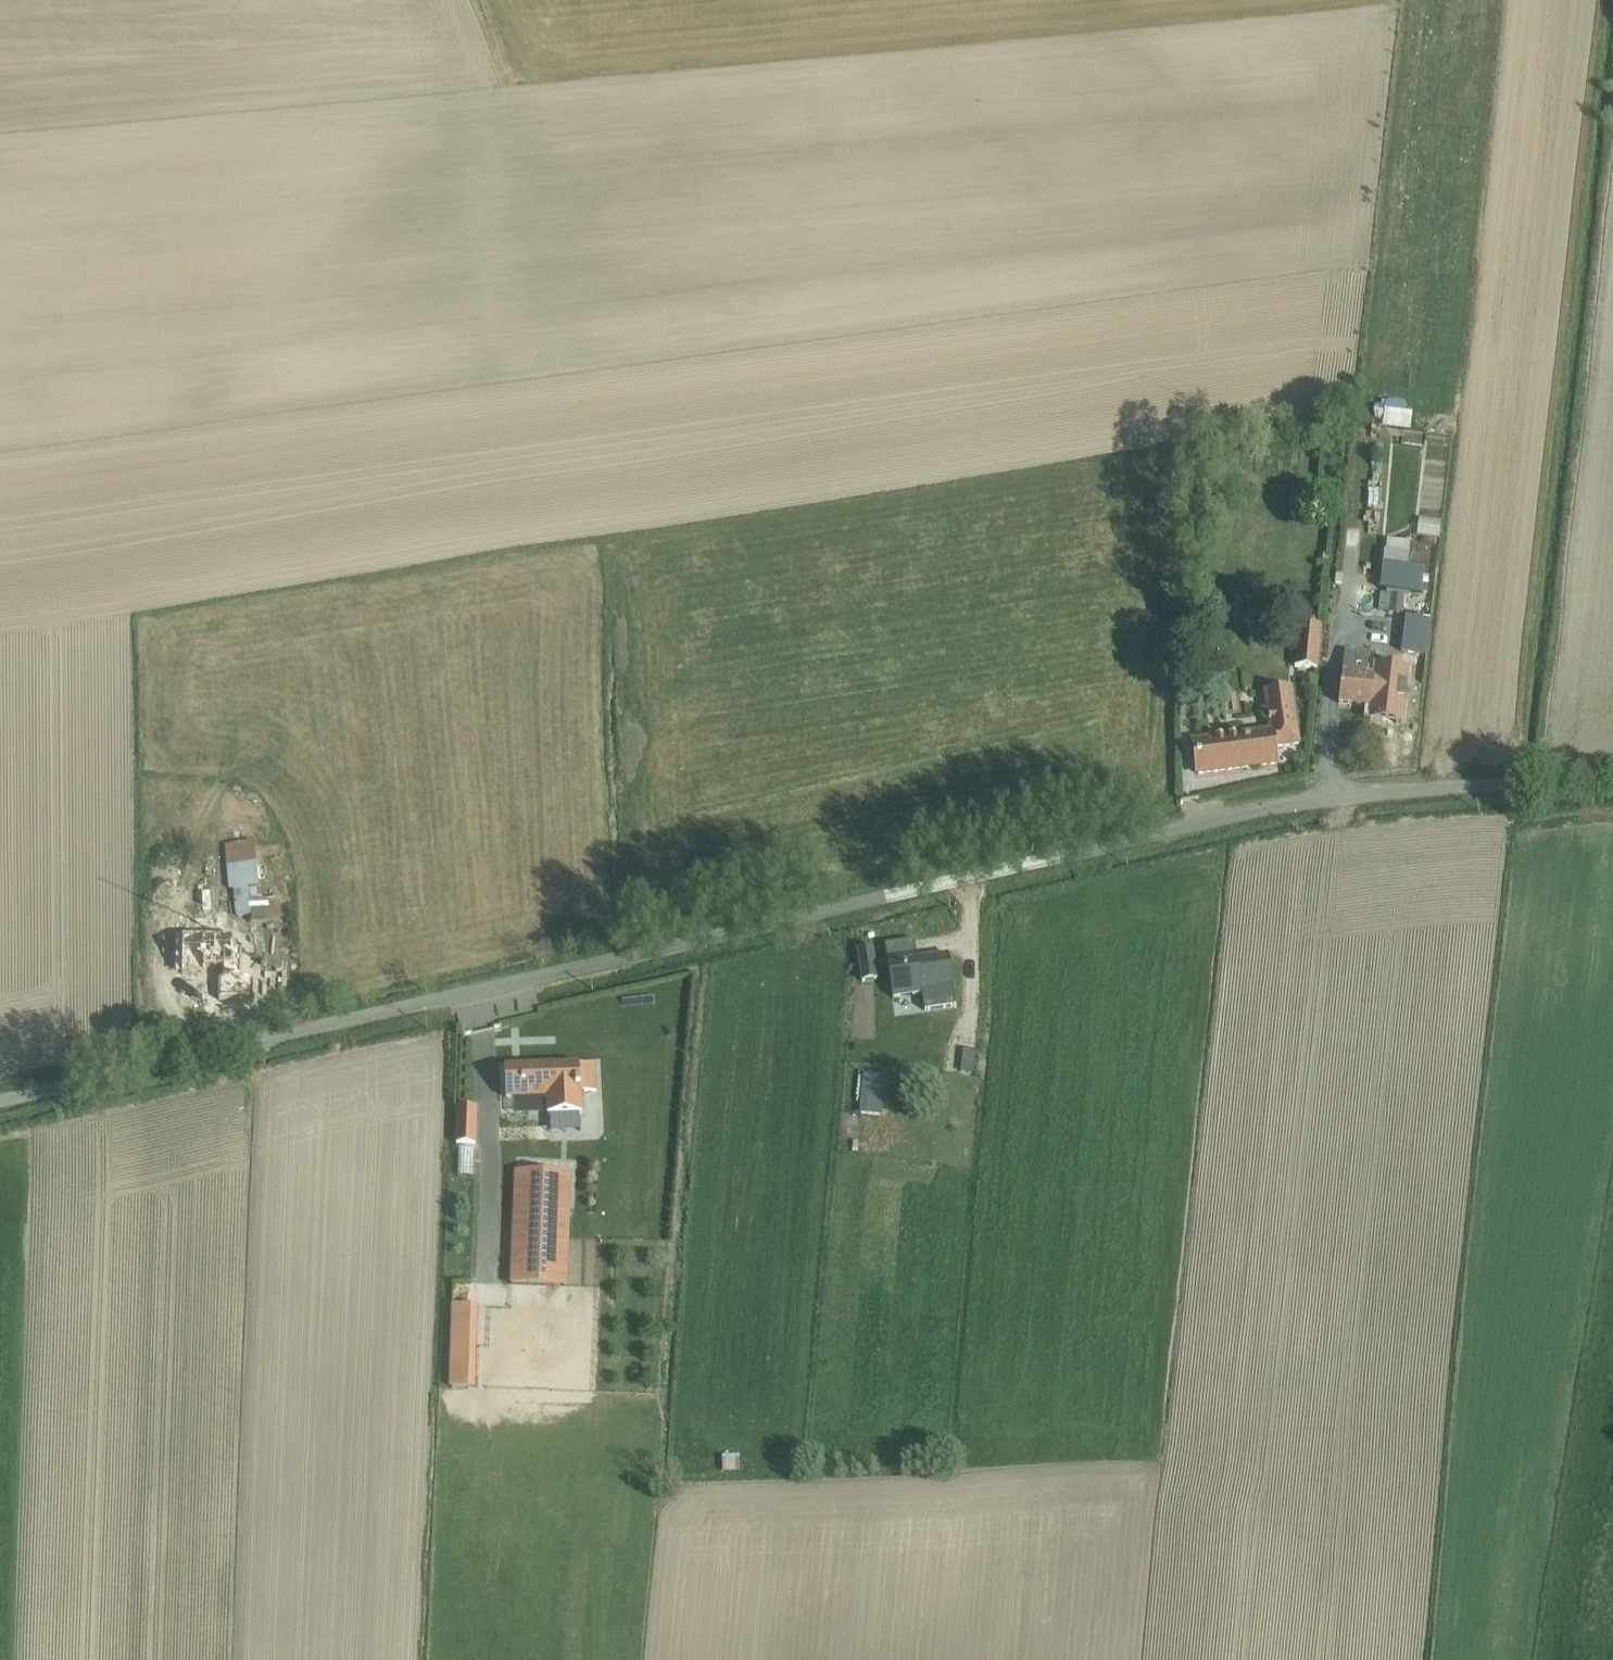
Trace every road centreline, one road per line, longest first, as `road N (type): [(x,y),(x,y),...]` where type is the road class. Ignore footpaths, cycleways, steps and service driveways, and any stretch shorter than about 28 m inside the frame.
road 1 (unclassified): [(1612,777),(1290,806),(0,1103)]

